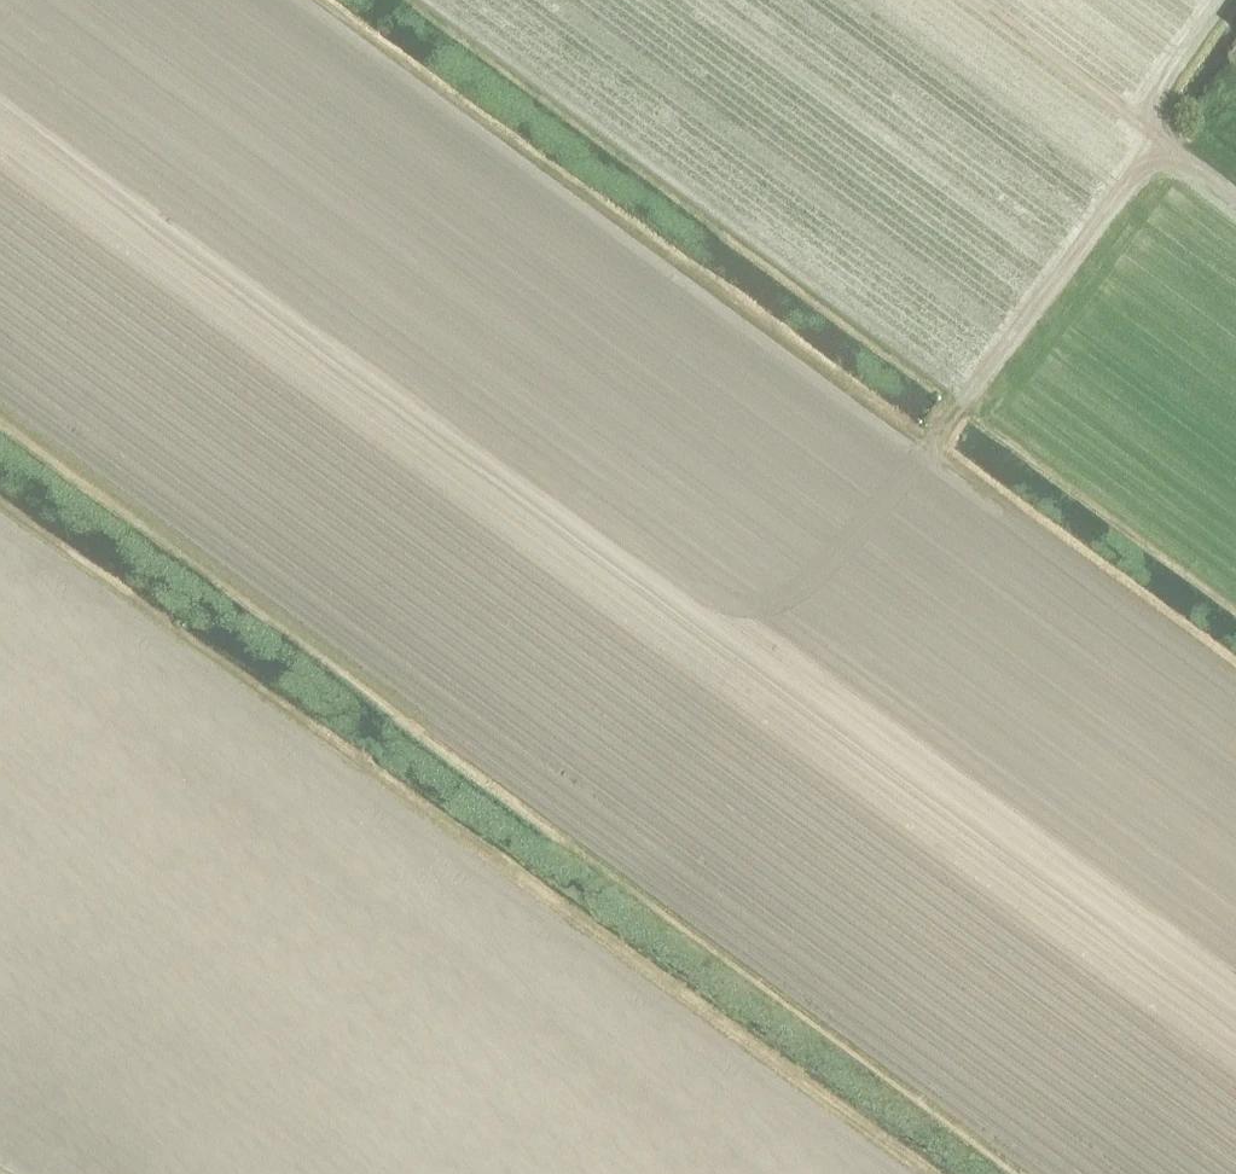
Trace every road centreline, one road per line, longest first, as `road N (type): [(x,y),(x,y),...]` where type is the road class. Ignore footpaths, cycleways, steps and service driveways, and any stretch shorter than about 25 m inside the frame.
road 1 (track): [(979,0),(1122,105),(1157,144),(1235,203)]

